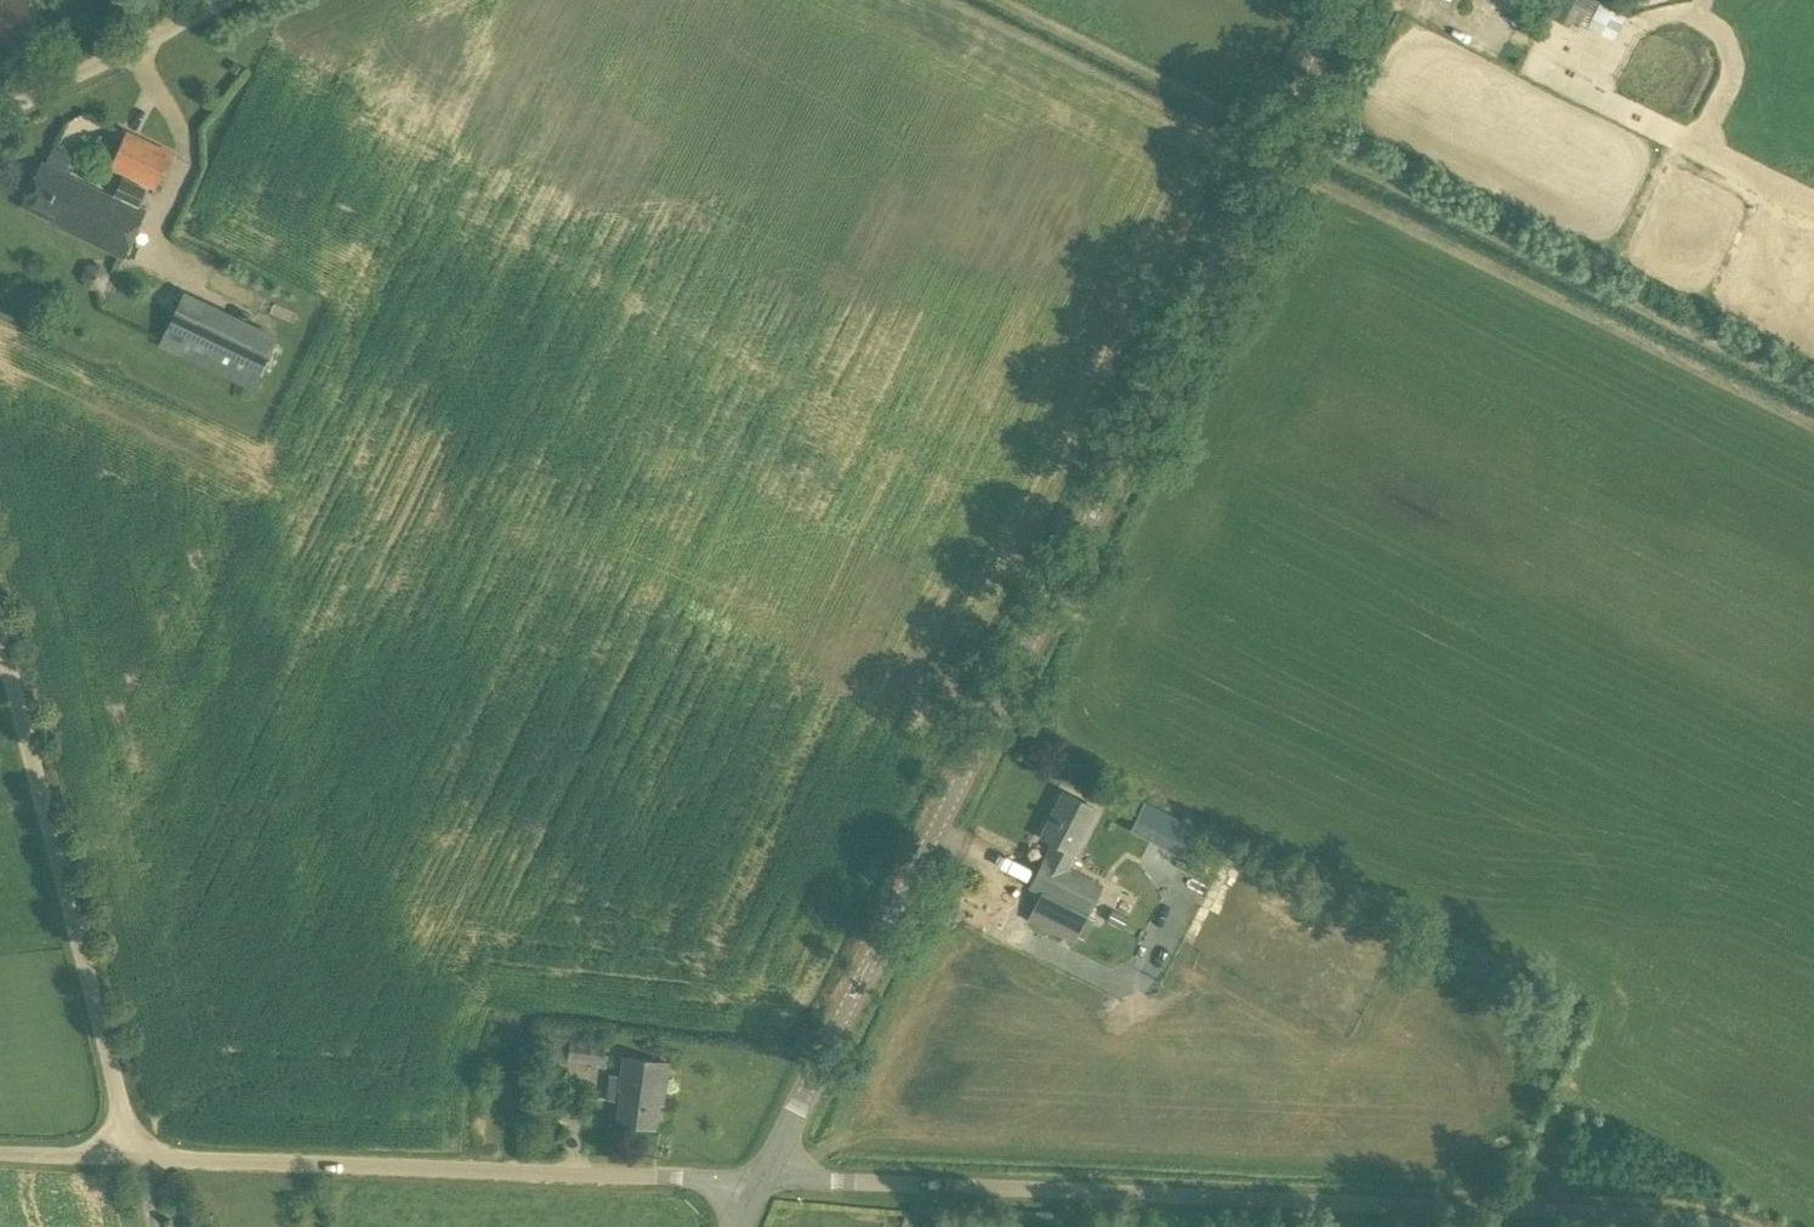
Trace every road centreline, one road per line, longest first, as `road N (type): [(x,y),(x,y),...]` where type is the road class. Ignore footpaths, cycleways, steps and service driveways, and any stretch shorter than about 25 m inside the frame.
road 1 (tertiary): [(762,1185),(1350,0)]
road 2 (unclassified): [(1720,1226),(1618,1214),(762,1185)]
road 3 (unclassified): [(762,1185),(135,1164)]
road 4 (unclassified): [(135,1164),(0,634)]
road 5 (unclassified): [(0,113),(223,0)]
road 6 (unclassified): [(0,1154),(135,1164)]

